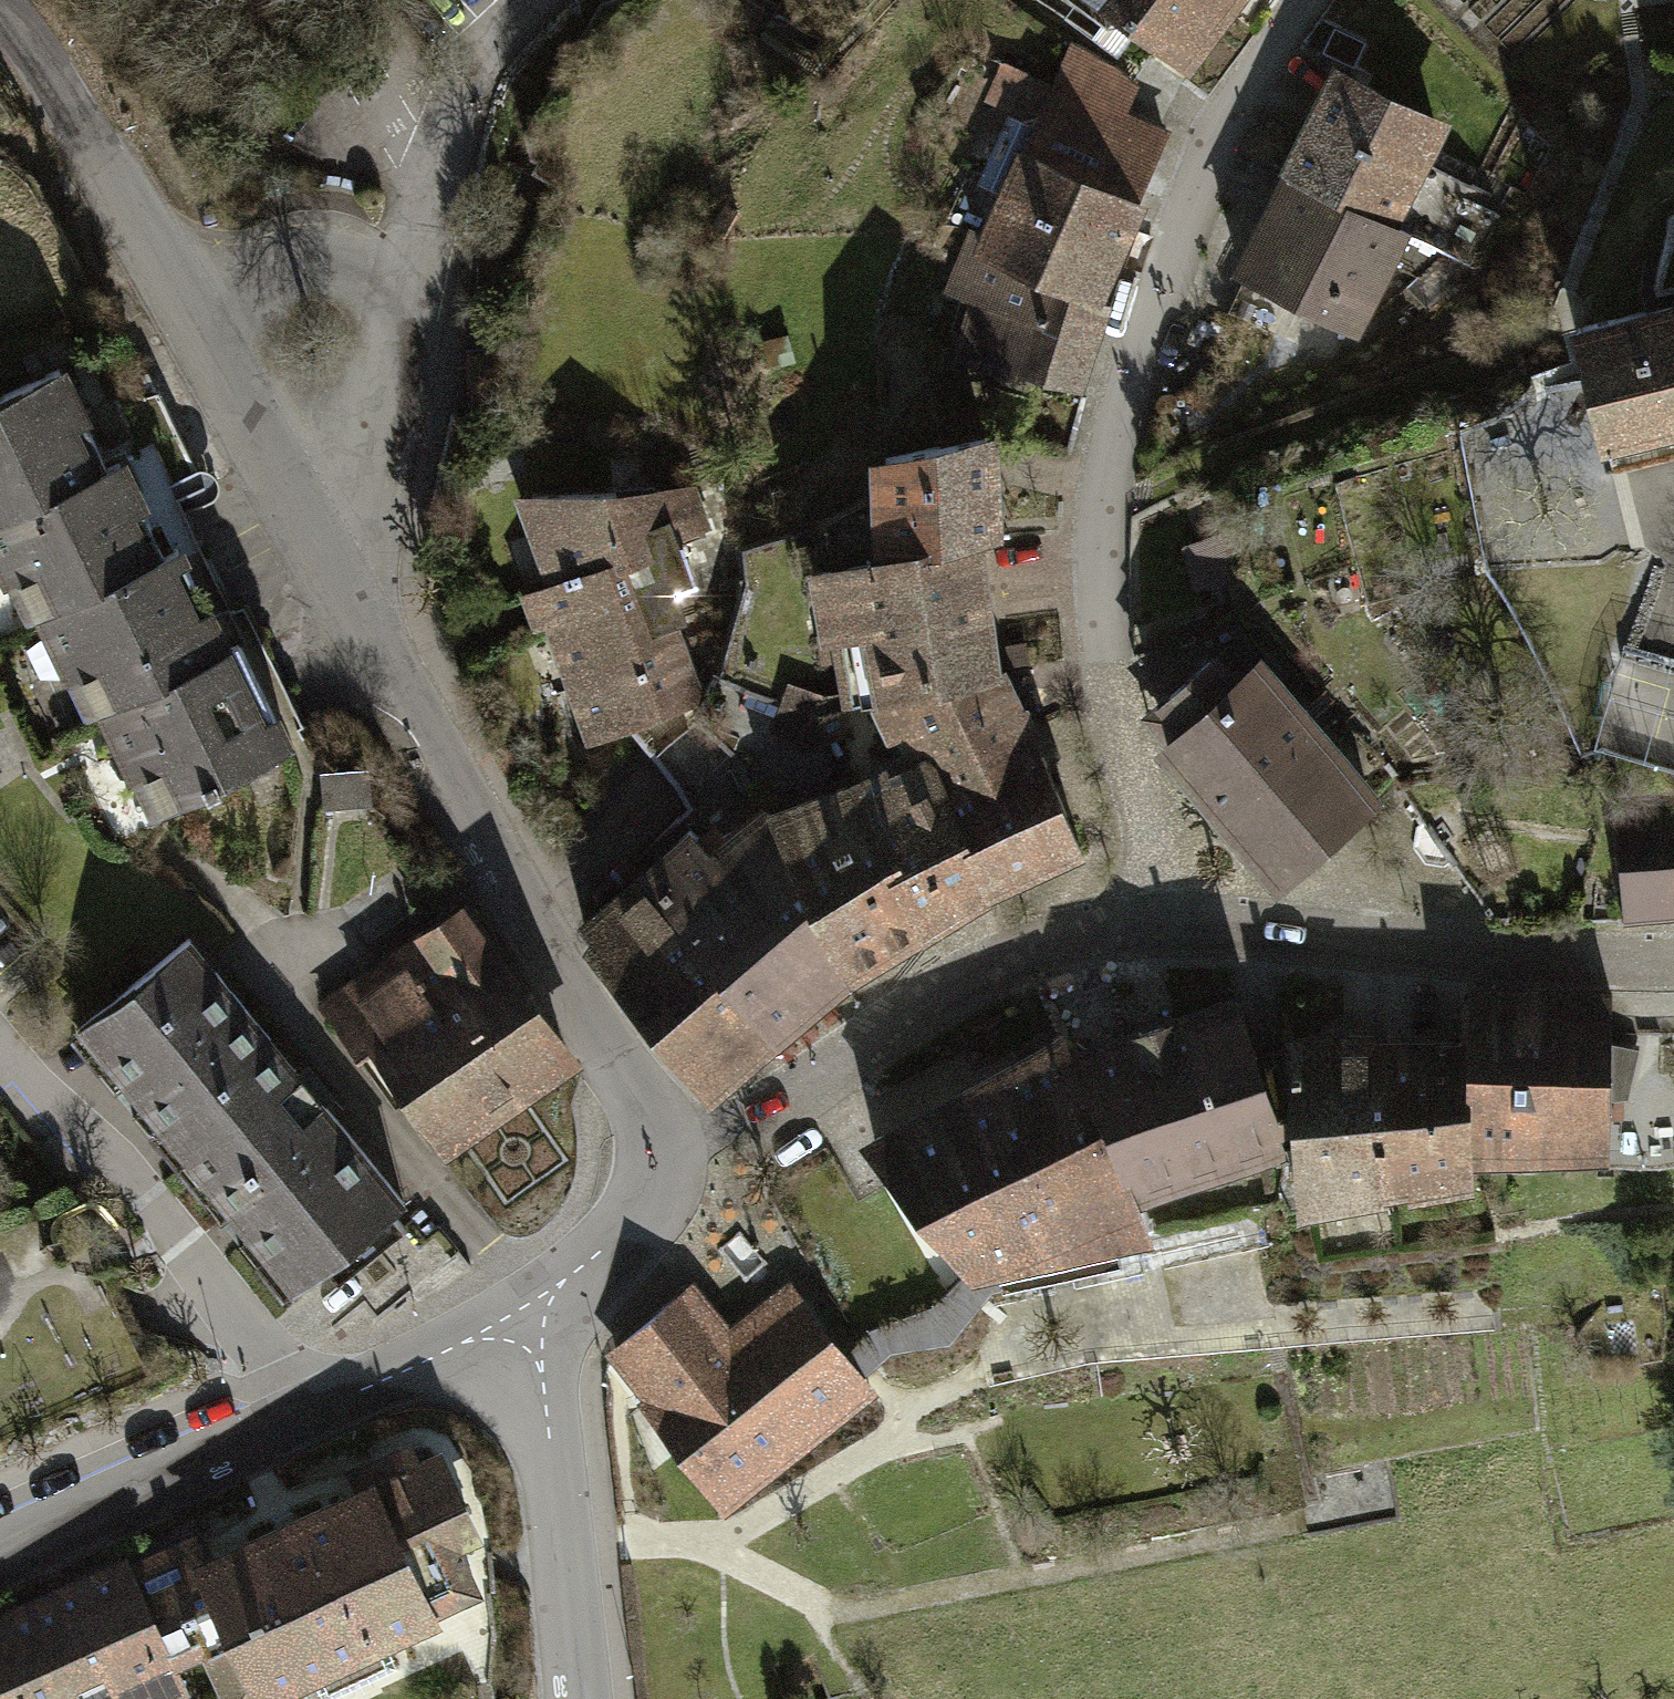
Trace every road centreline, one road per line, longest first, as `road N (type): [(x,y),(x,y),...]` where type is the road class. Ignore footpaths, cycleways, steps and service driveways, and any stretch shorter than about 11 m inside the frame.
road 1 (residential): [(1313,0),(1231,110),(1135,355),(1100,504),(1097,626),(1111,711),(1158,877),(1162,925)]
road 2 (tertiary): [(293,504),(635,1089),(661,1152)]
road 3 (unclassified): [(661,1152),(755,1111),(1027,956),(1162,925)]
road 4 (unclassified): [(1162,925),(1673,961)]
road 5 (residential): [(0,1047),(158,1210),(273,1362),(304,1419)]
road 6 (tertiary): [(521,1313),(540,1365),(583,1698)]
road 7 (tertiary): [(187,313),(3,0)]
road 8 (tertiary): [(0,1557),(304,1419)]
road 9 (unclassified): [(407,290),(463,103),(542,0)]
road 10 (unclassified): [(293,504),(356,448),(371,424),(407,290)]
road 11 (tertiary): [(304,1419),(521,1313)]
road 12 (unclassified): [(407,290),(329,266),(283,266),(187,313)]
road 13 (tertiary): [(661,1152),(632,1230),(583,1278),(521,1313)]
road 14 (tertiary): [(293,504),(187,313)]

